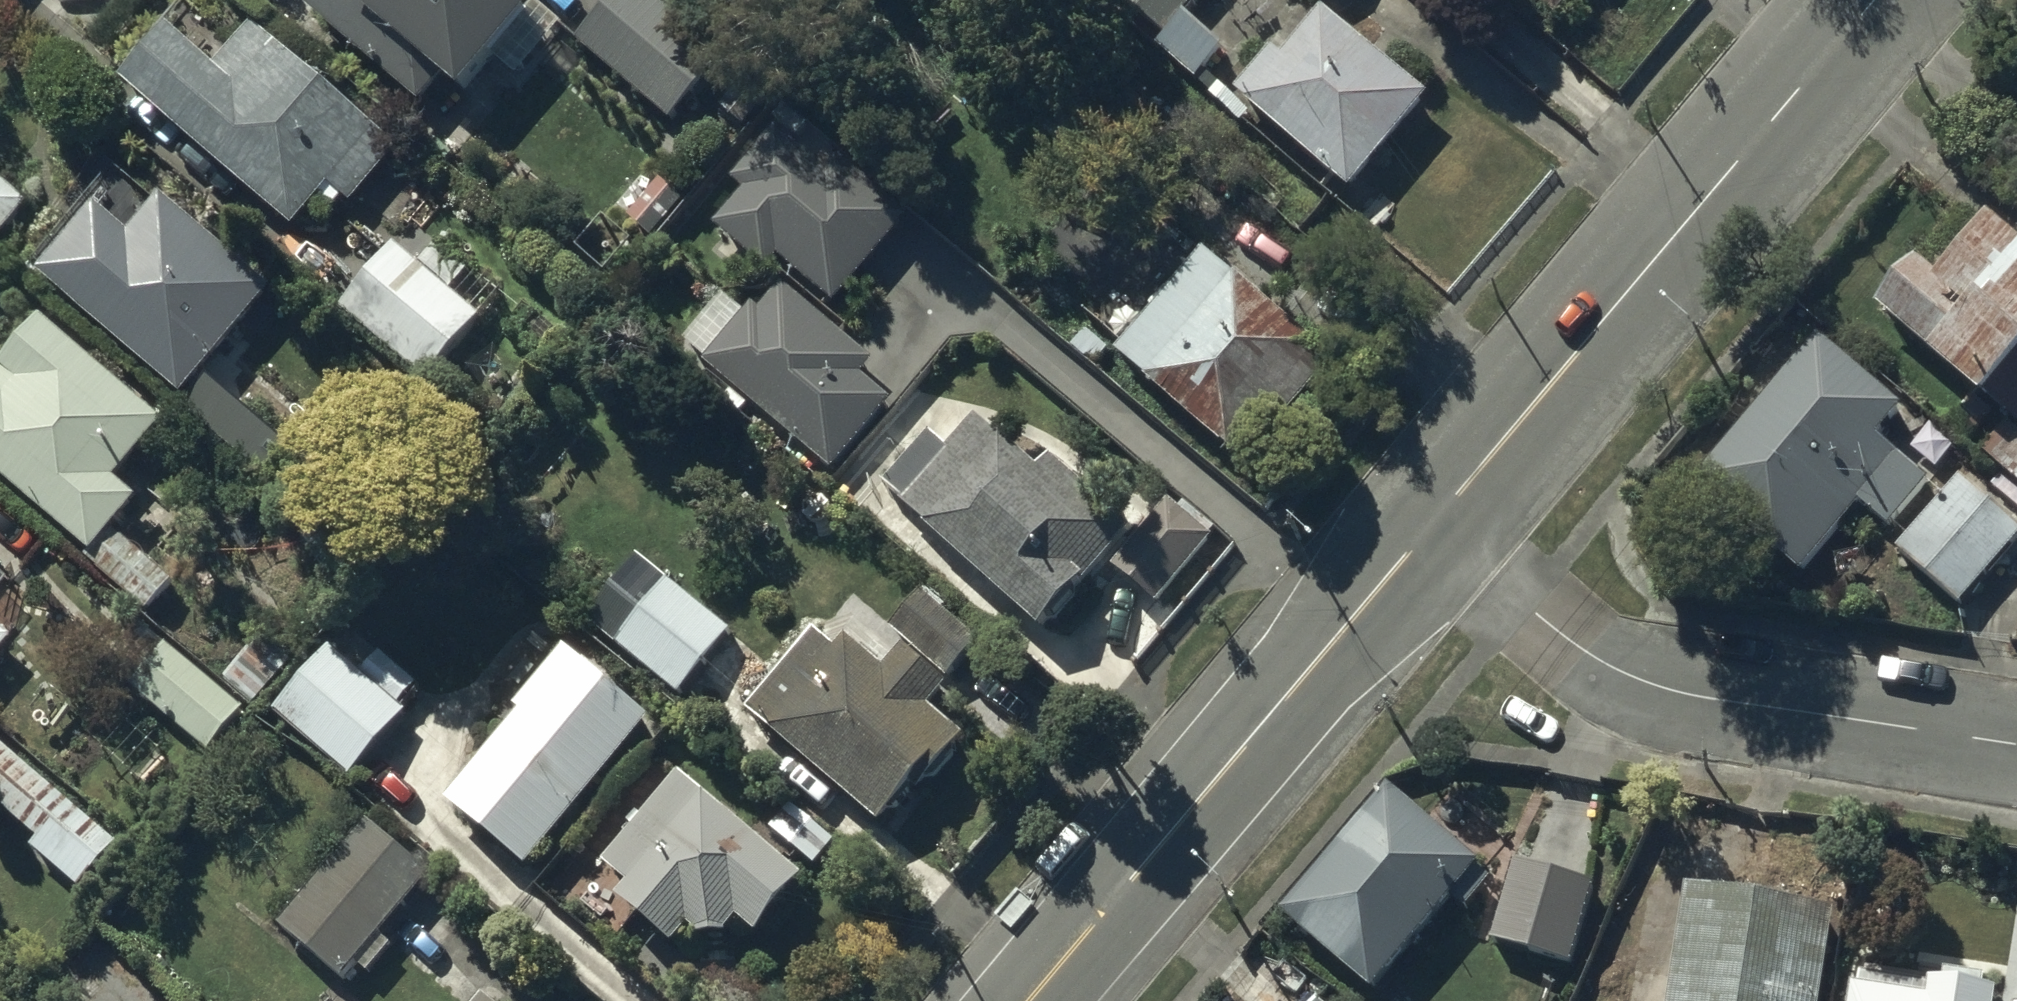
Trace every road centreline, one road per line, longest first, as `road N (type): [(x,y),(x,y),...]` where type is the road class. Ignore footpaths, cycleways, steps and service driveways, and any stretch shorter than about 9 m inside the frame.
road 1 (tertiary): [(1875,0),(1429,530)]
road 2 (residential): [(1429,530),(1596,658),(1643,681),(2016,746)]
road 3 (tertiary): [(1429,530),(1030,1000)]

